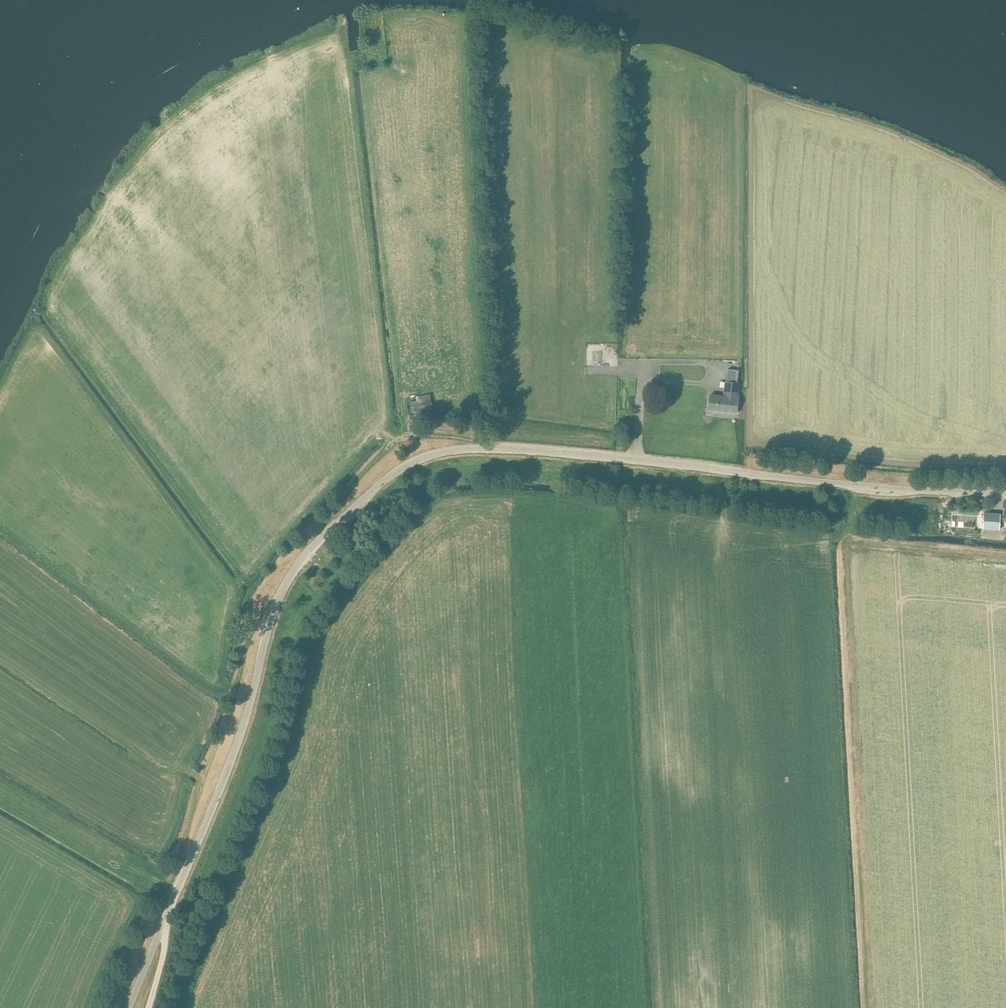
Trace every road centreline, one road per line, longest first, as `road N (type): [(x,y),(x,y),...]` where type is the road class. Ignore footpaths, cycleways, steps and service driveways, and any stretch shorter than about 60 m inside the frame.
road 1 (unclassified): [(132,1007),(232,767),(286,589),(330,532),(406,466),(450,452),(521,450),(1005,496)]
road 2 (track): [(327,534),(351,490),(400,442),(444,436),(503,449)]

